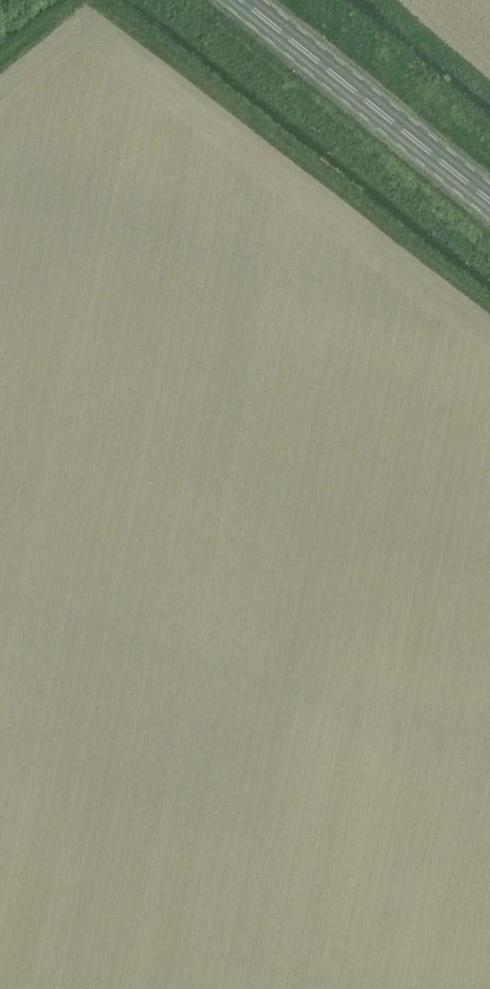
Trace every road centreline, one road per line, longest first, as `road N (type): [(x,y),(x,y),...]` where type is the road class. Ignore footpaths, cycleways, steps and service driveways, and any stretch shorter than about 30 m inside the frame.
road 1 (primary): [(489,200),(242,0)]

